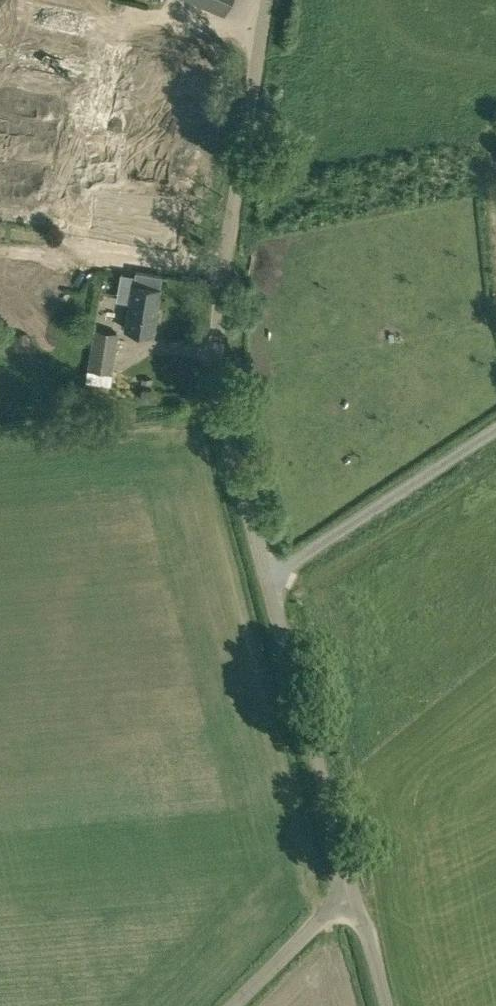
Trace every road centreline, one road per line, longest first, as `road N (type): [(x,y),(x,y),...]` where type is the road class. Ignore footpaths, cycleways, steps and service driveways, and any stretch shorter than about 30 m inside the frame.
road 1 (unclassified): [(355,884),(225,479),(207,395),(206,333),(264,0)]
road 2 (unclassified): [(233,1005),(355,884)]
road 3 (unclassified): [(387,1005),(355,884)]

